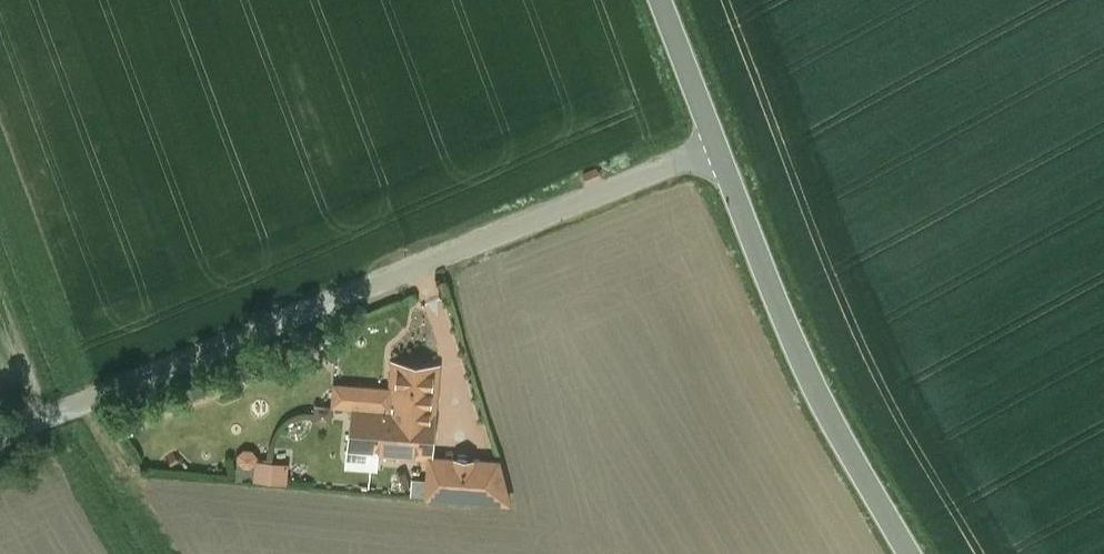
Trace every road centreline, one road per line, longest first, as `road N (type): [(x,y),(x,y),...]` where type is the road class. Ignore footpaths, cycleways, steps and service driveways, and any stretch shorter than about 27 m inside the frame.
road 1 (unclassified): [(0,436),(716,143)]
road 2 (tertiary): [(910,553),(805,366),(716,143)]
road 3 (tertiary): [(716,143),(662,0)]

